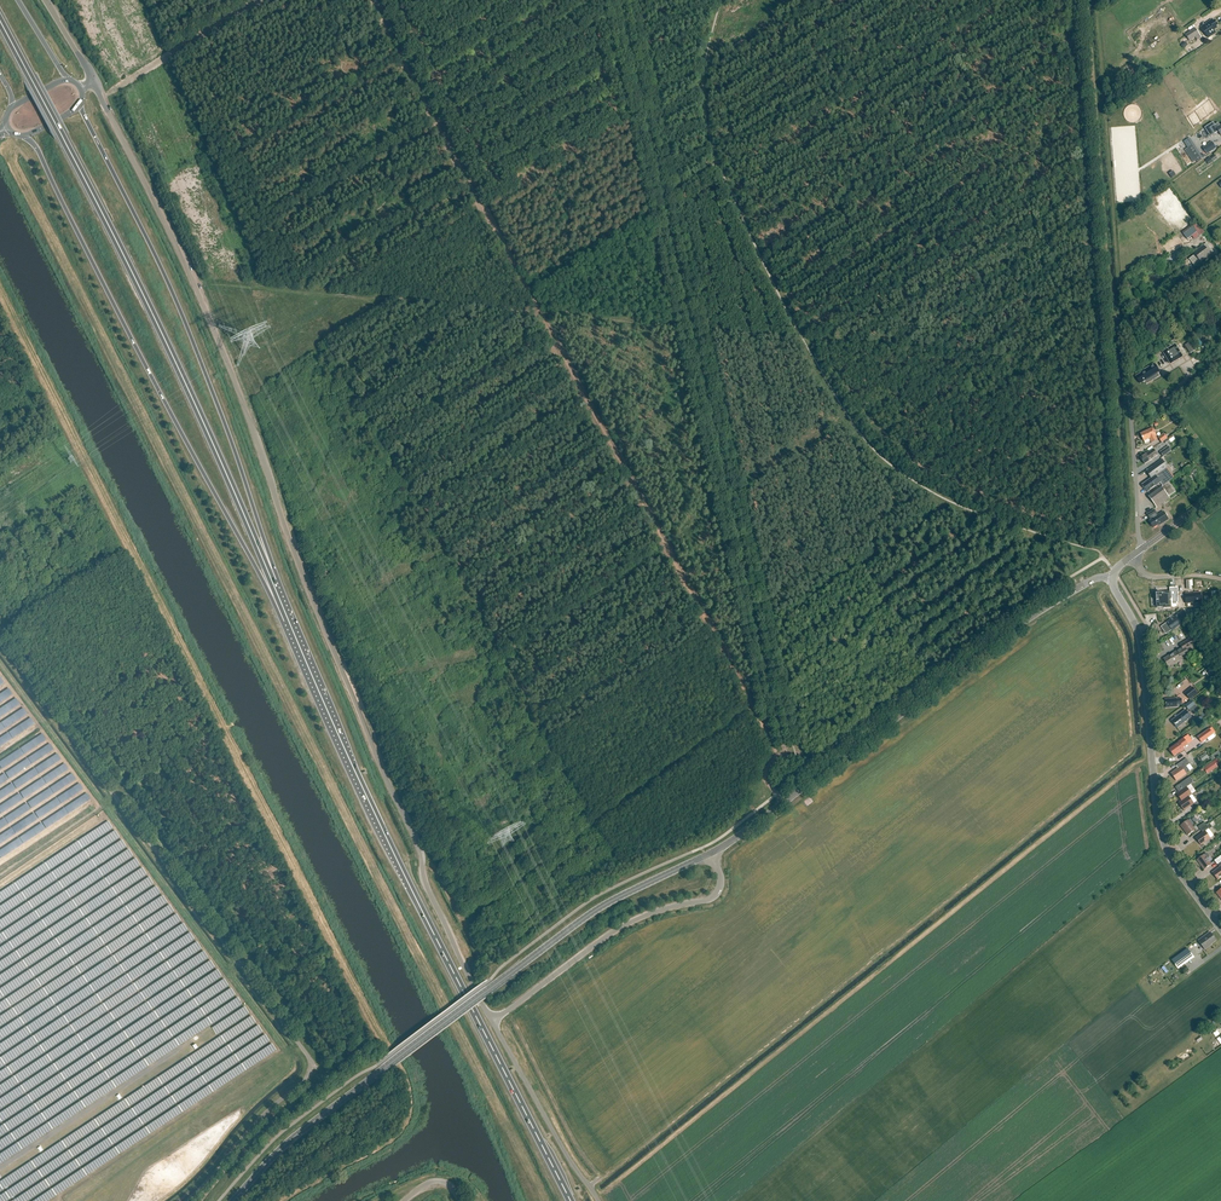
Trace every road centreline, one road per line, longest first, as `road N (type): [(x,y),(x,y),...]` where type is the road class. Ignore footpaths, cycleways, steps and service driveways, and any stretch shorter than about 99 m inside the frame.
road 1 (unclassified): [(492,1022),(429,893),(415,836),(299,566),(252,420),(94,80)]
road 2 (unclassified): [(186,1200),(306,1079),(309,1061),(0,641)]
road 3 (trunk): [(288,619),(140,289),(0,21)]
road 4 (trunk): [(572,1200),(332,724),(288,619)]
road 5 (tertiary): [(233,1200),(287,1142),(579,922),(713,853)]
road 6 (trunk): [(288,619),(237,456),(169,285),(79,108)]
road 7 (trunk): [(25,136),(288,619)]
road 8 (tertiary): [(783,803),(1025,621),(1096,578),(1112,579)]
road 9 (tertiary): [(1220,928),(1166,851),(1139,633),(1112,579)]
road 10 (unclassified): [(492,1022),(624,926),(710,900),(722,888),(713,853)]
road 11 (unclassified): [(598,1200),(492,1022)]
road 12 (unclassified): [(1140,549),(1130,394)]

